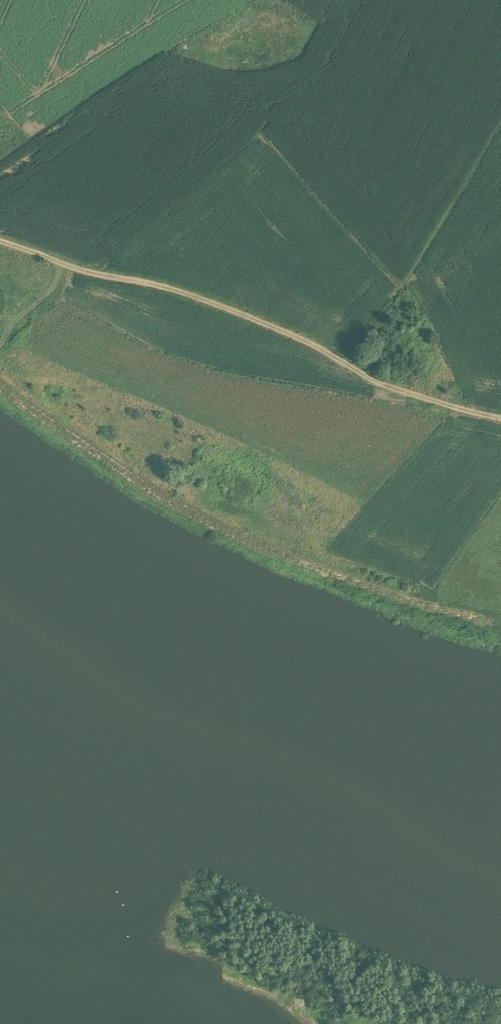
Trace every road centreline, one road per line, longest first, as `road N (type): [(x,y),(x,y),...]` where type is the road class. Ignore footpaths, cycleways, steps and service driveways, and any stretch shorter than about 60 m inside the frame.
road 1 (track): [(500,420),(384,384),(196,297),(91,275),(0,241)]

